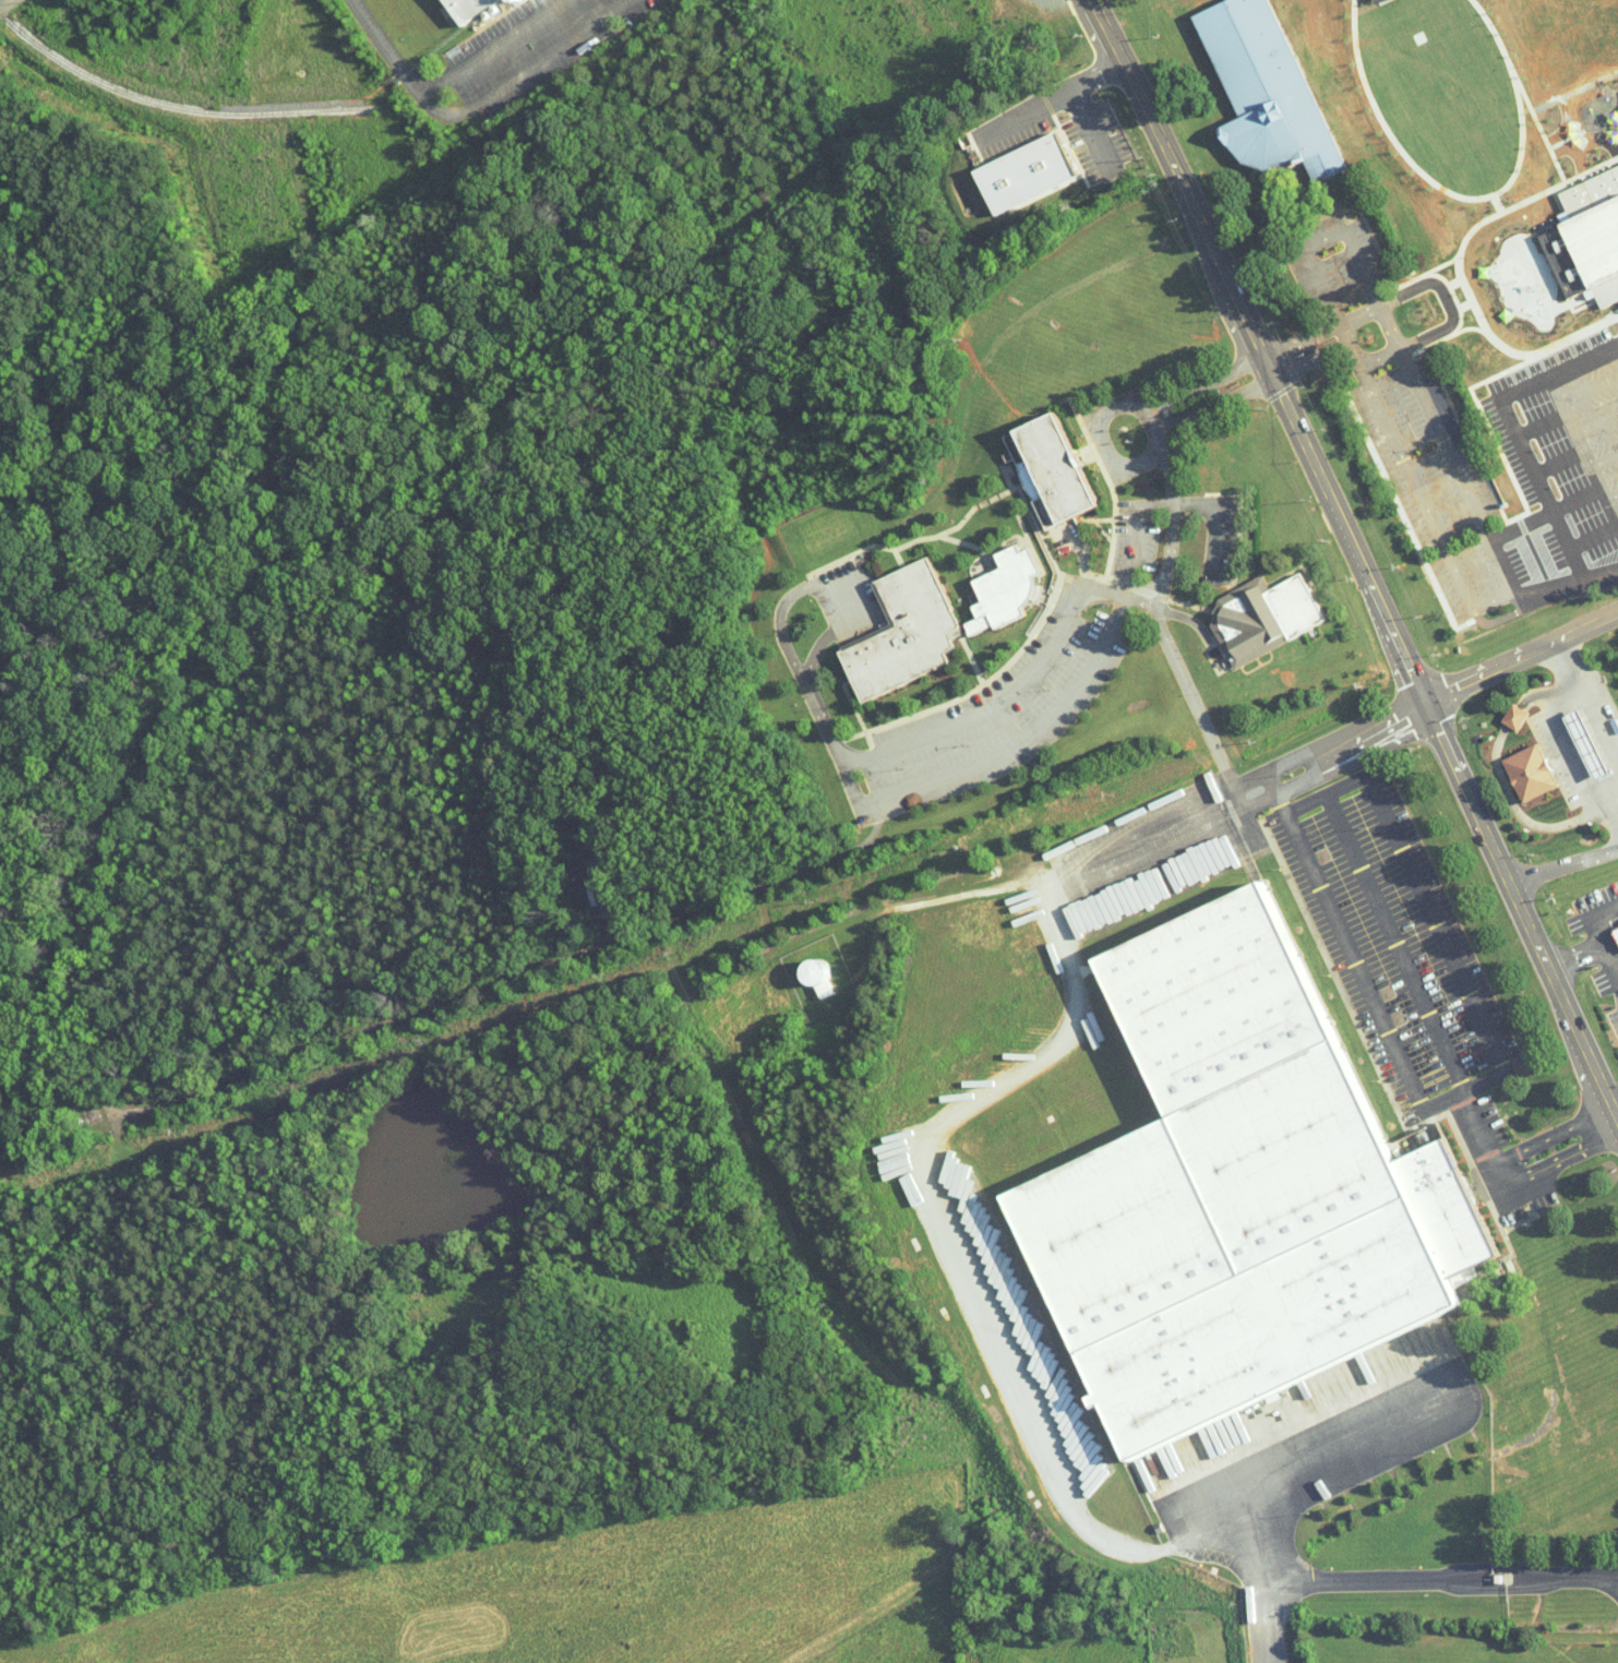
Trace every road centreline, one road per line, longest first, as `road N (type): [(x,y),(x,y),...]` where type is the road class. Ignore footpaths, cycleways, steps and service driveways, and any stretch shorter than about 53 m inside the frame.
road 1 (primary): [(1617,1117),(1092,0)]
road 2 (residential): [(1237,794),(1617,612)]

